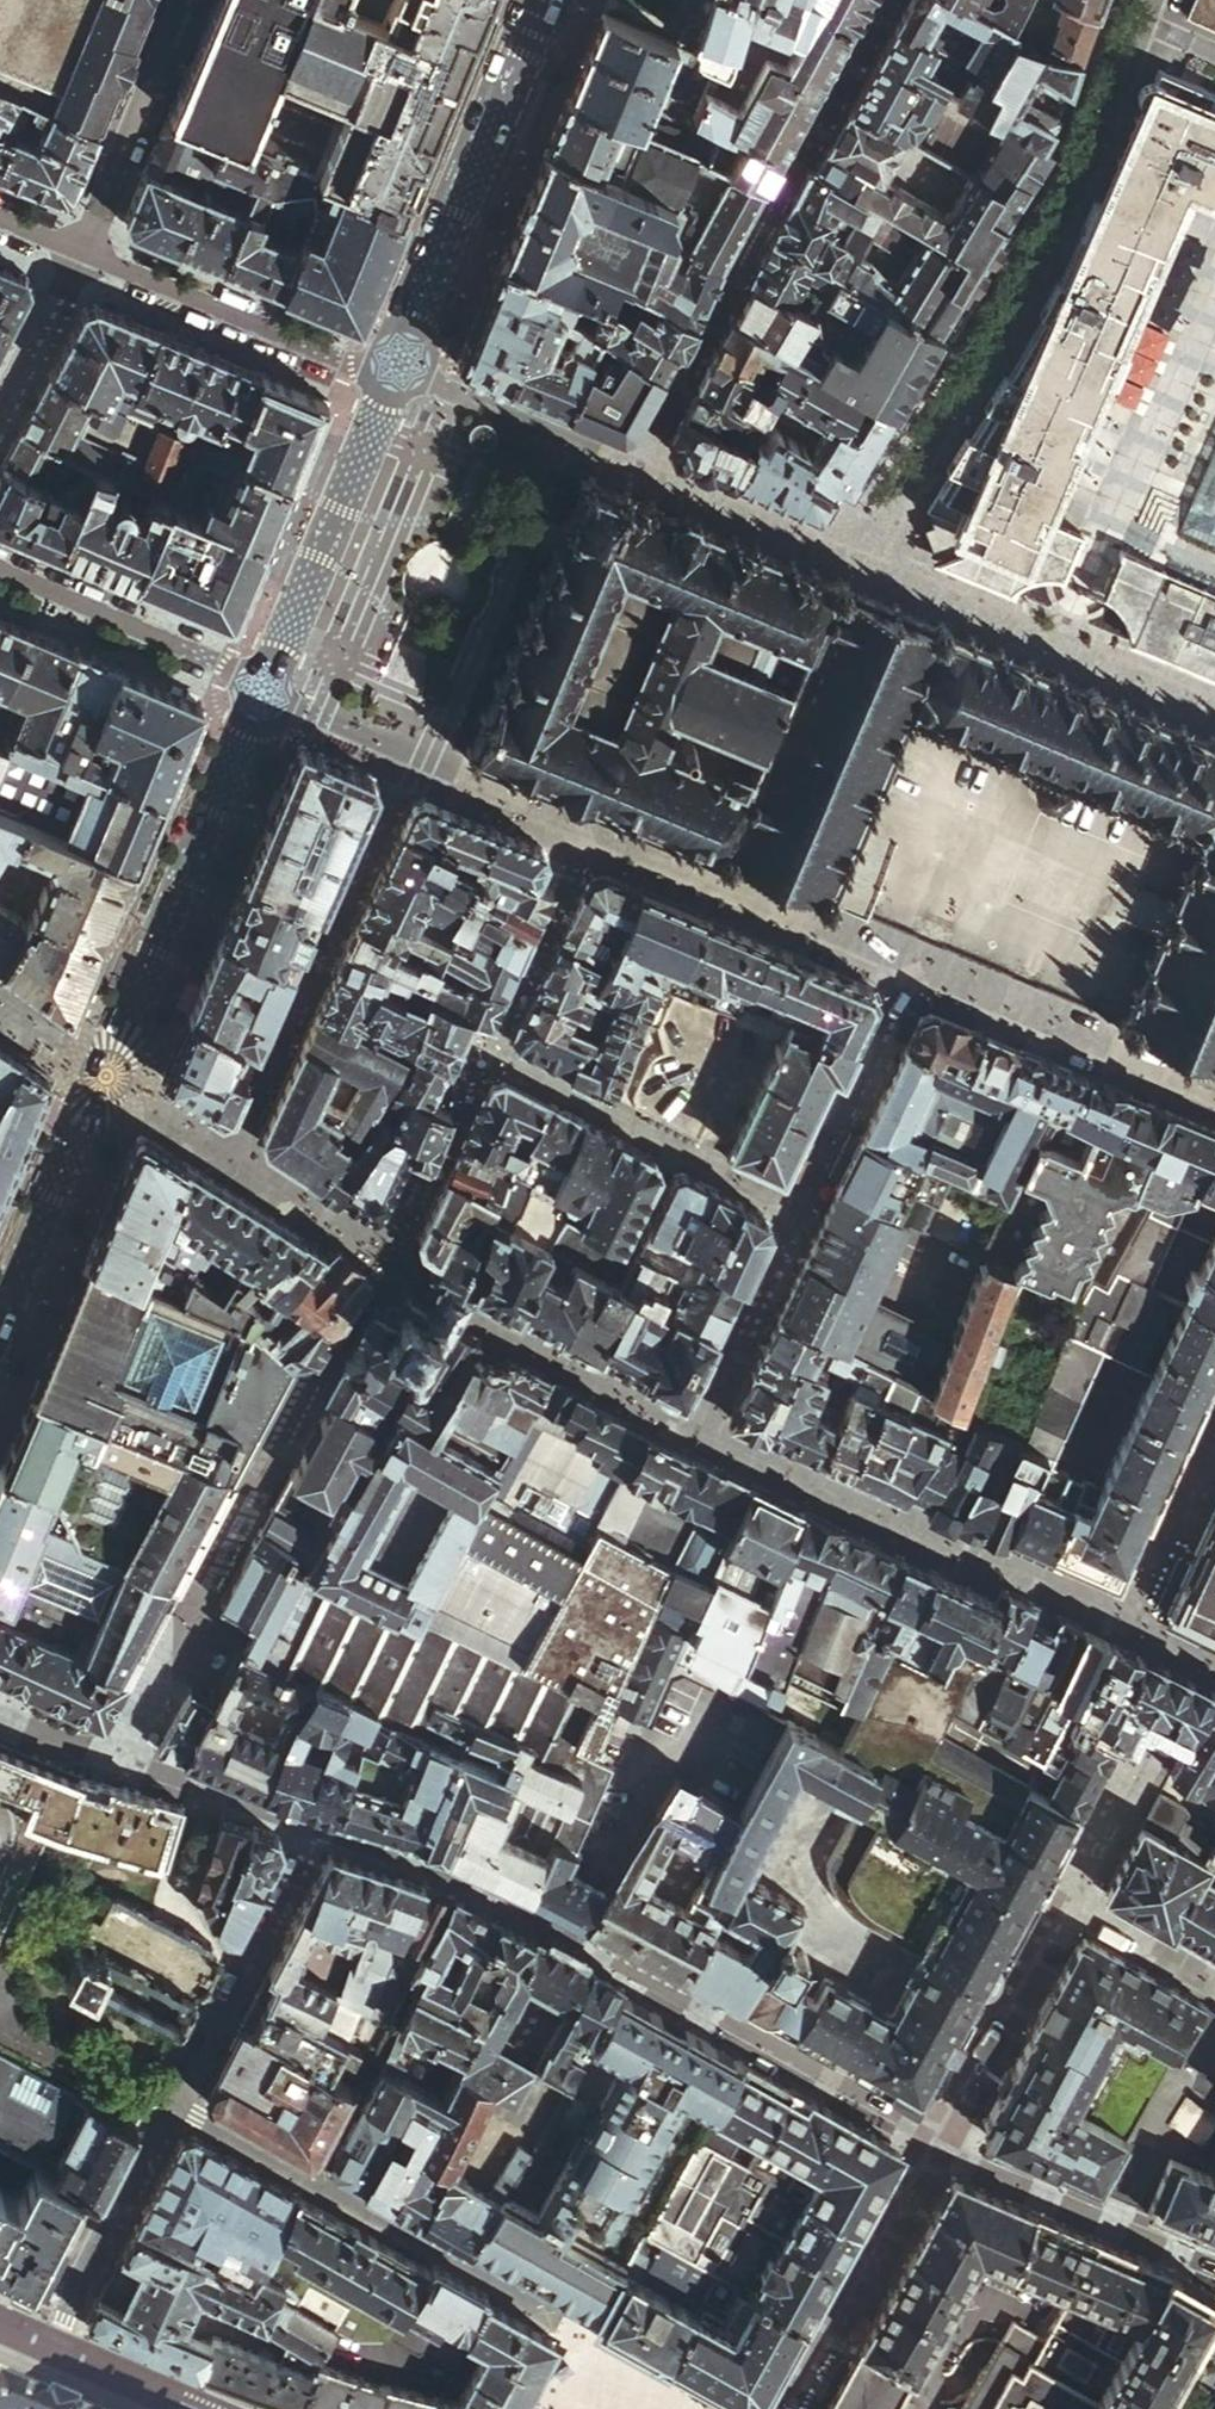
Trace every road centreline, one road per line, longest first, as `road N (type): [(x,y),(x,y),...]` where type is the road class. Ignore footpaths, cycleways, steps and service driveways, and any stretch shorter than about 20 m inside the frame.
road 1 (residential): [(264,685),(0,1328)]
road 2 (residential): [(547,0),(395,374)]
road 3 (residential): [(80,251),(353,365),(395,374)]
road 4 (residential): [(395,374),(264,685)]
road 5 (residential): [(264,685),(0,572)]
road 6 (residential): [(0,408),(80,251)]
road 7 (residential): [(4,2361),(123,2408)]

